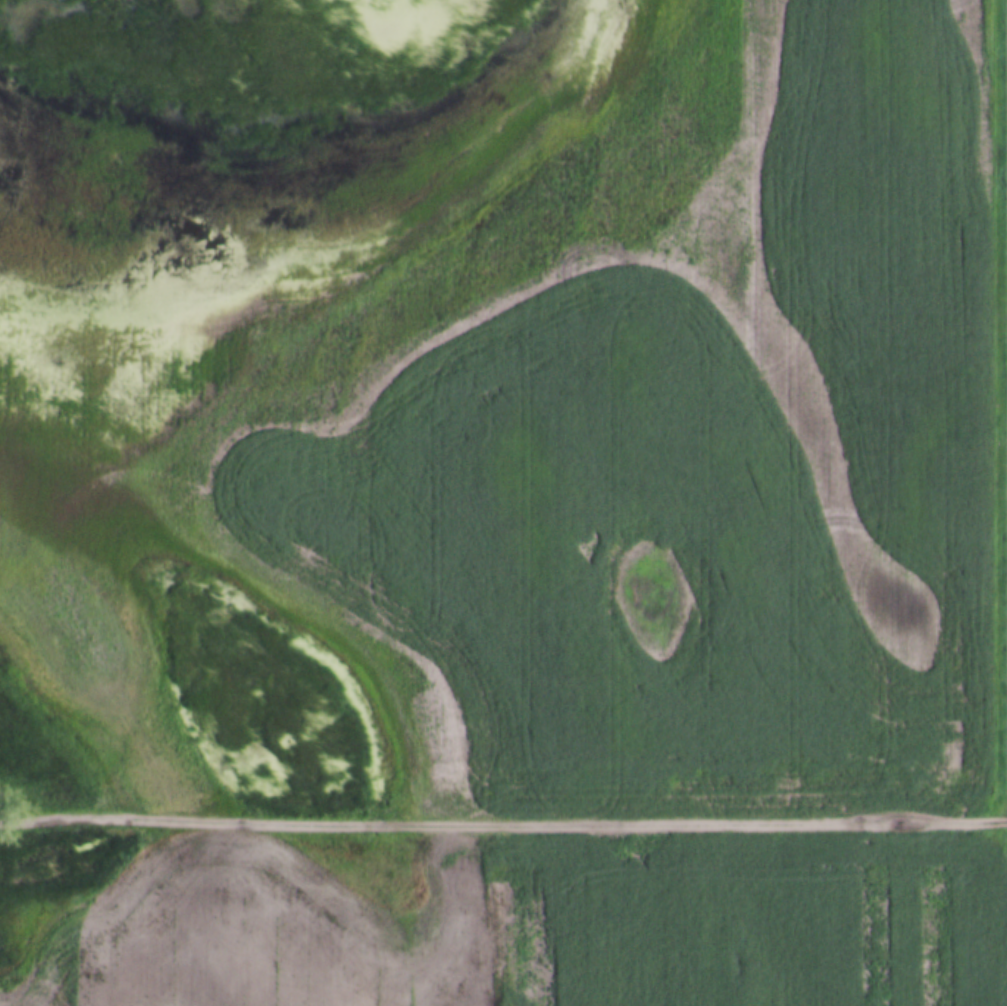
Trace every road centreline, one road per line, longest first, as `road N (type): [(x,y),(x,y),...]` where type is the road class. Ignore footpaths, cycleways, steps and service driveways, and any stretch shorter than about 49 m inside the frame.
road 1 (track): [(0,821),(1006,818)]

